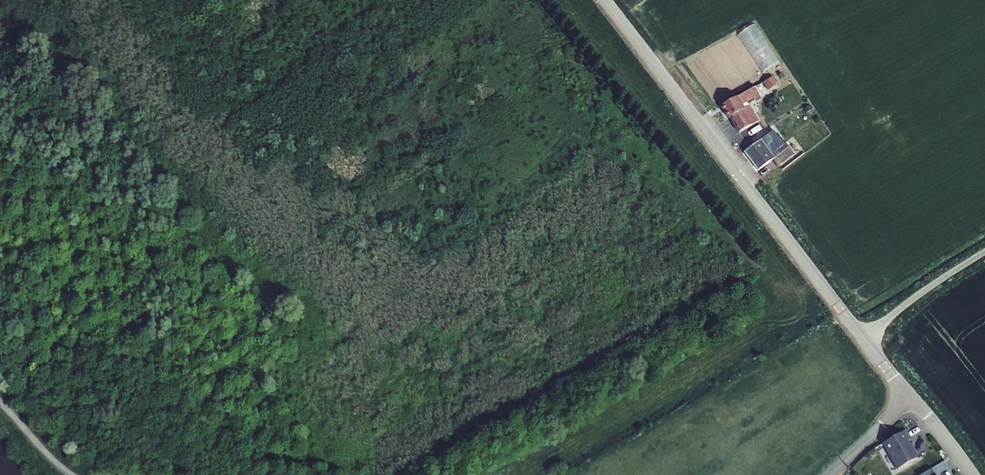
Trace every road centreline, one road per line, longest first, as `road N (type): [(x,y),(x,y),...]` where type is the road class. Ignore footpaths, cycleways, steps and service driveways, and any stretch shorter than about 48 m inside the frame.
road 1 (unclassified): [(863,337),(606,0)]
road 2 (unclassified): [(863,337),(984,251)]

